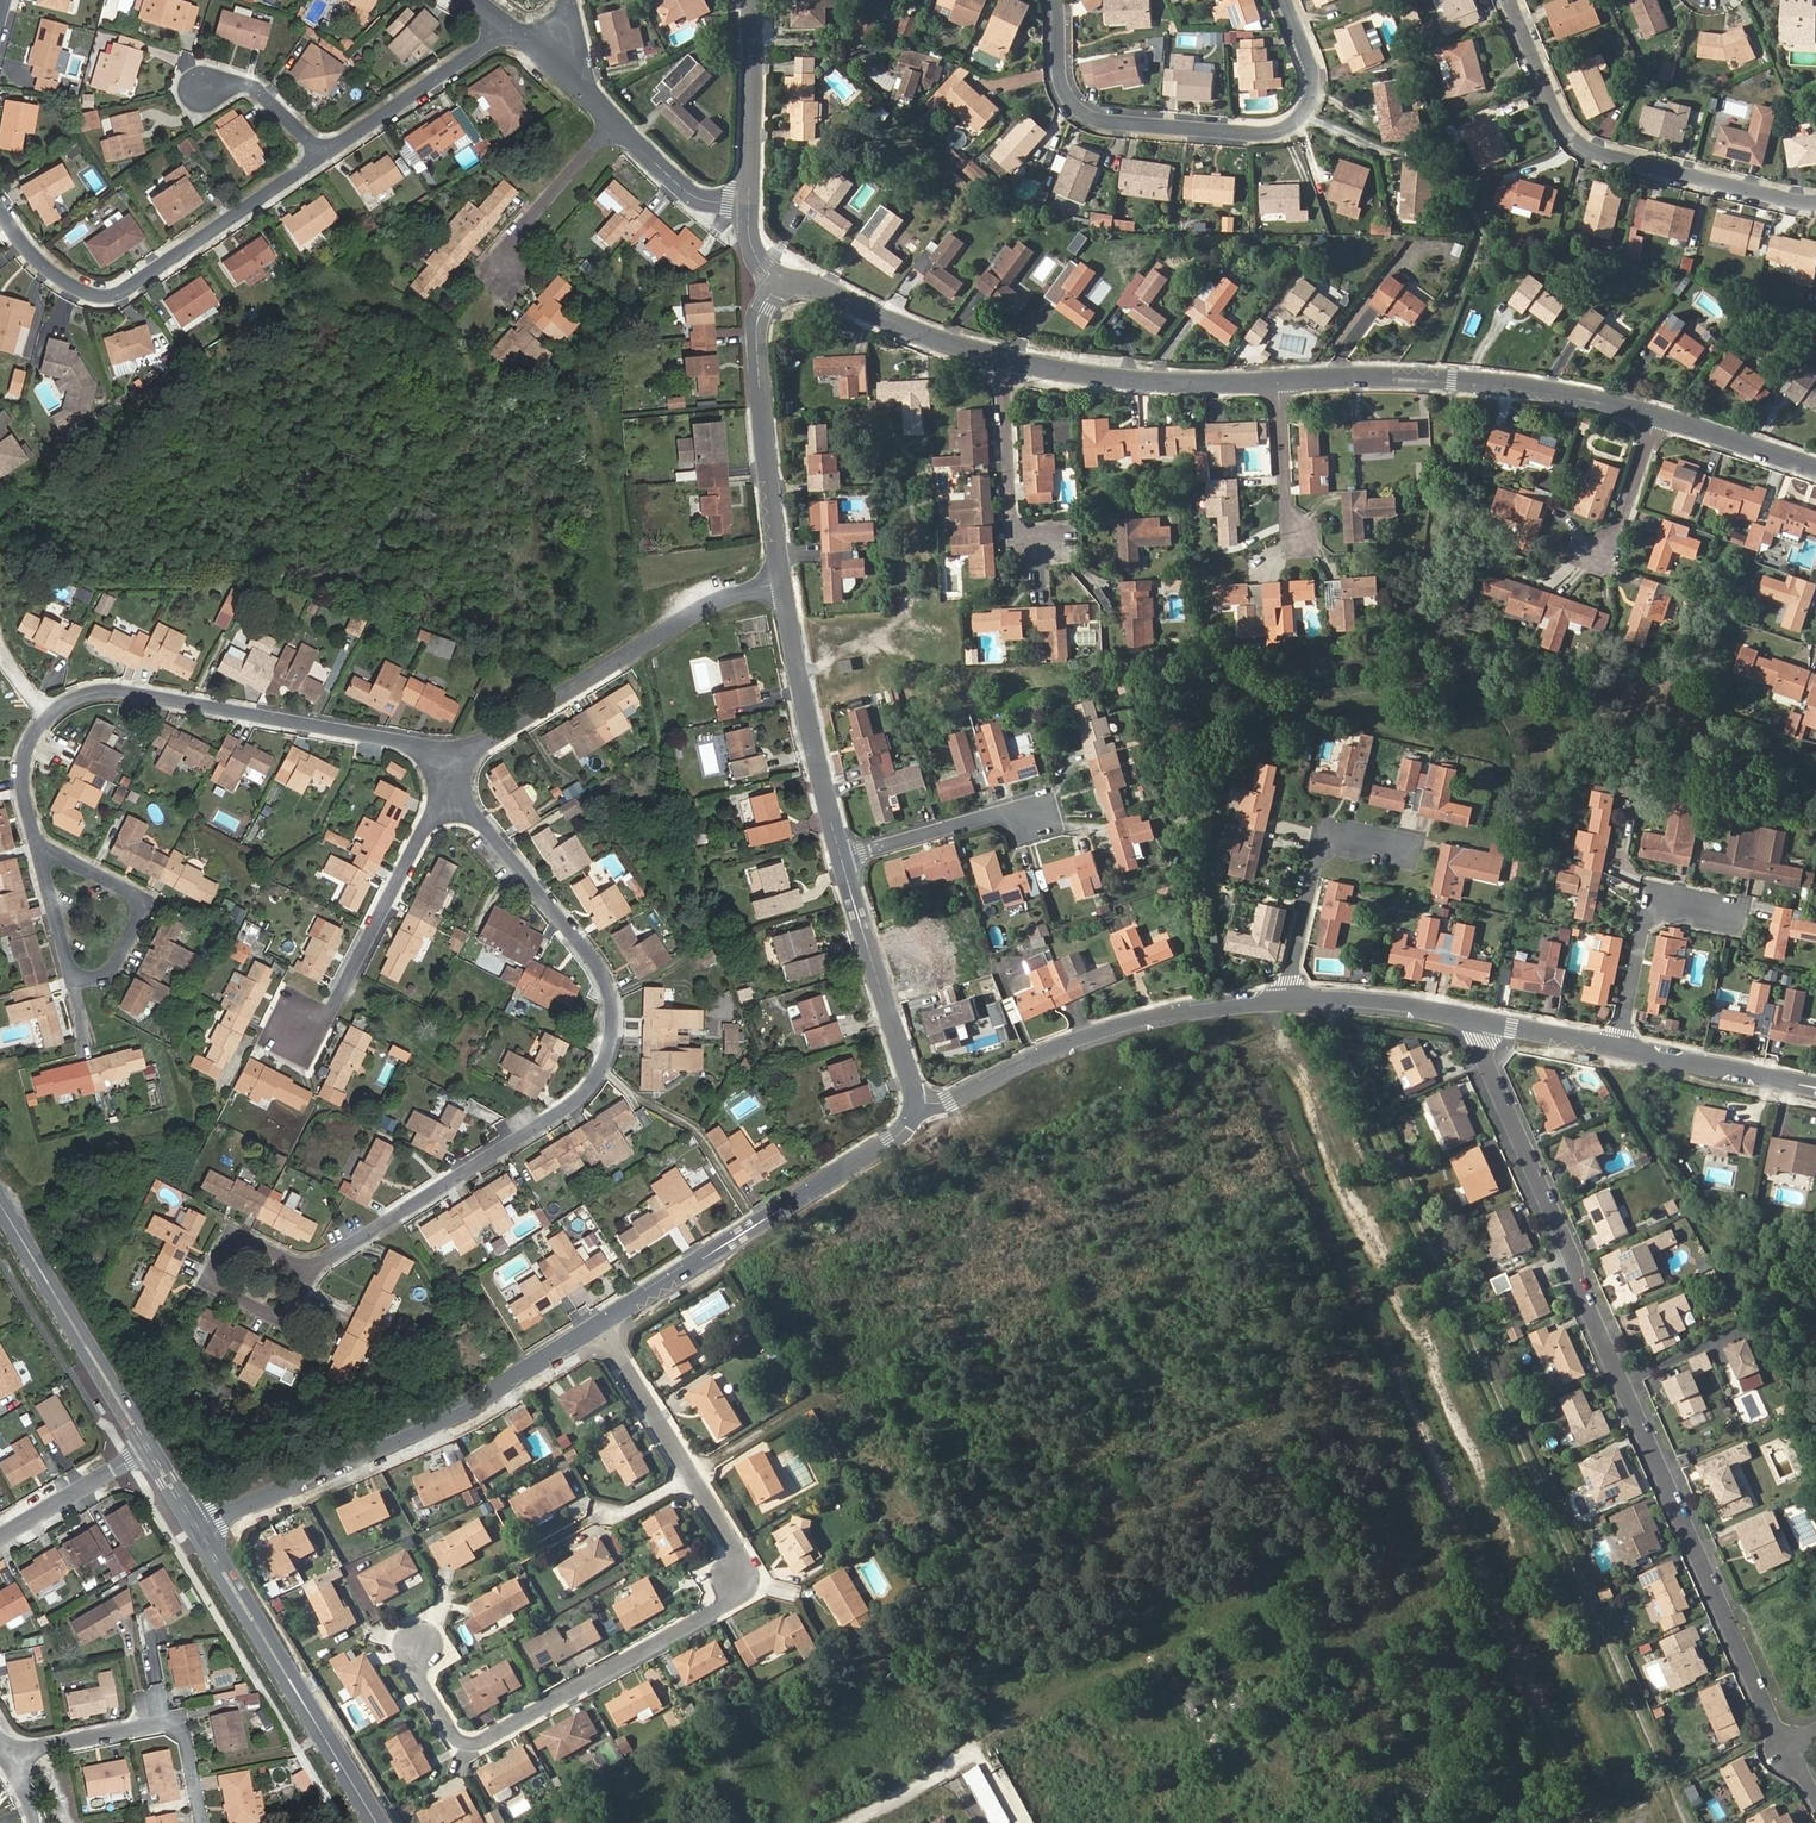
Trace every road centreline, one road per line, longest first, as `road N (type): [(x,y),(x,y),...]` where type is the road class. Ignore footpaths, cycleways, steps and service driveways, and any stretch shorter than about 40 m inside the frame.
road 1 (residential): [(1486,1021),(1488,1058),(1787,1748)]
road 2 (residential): [(312,1270),(589,1095),(610,1054),(615,1013),(605,975),(451,773)]
road 3 (residential): [(451,773),(409,746),(348,731),(120,692),(88,695),(55,714),(31,744),(26,789),(42,850)]
road 4 (residential): [(696,1475),(746,1554),(723,1608),(480,1745),(456,1734),(415,1664),(424,1644)]
road 5 (residential): [(199,1528),(478,1404),(602,1324)]
road 6 (residential): [(1815,203),(1591,150),(1559,115),(1512,0)]
road 7 (residential): [(0,209),(48,270),(111,296),(324,156)]
road 8 (residential): [(918,1105),(953,1101),(1076,1042),(1132,1025),(1291,1000)]
road 9 (residential): [(602,1324),(892,1142),(918,1105)]
road 10 (residential): [(783,583),(714,602),(451,773)]
road 11 (residential): [(1660,418),(1492,384),(1280,380)]
road 12 (tertiary): [(379,1822),(199,1528)]
road 13 (residential): [(1057,0),(1064,80),(1088,115),(1264,134),(1286,130),(1302,115)]
road 14 (residential): [(451,773),(334,1011),(300,1030)]
road 15 (residential): [(783,583),(758,336),(765,306),(781,291)]
road 16 (tertiary): [(150,1449),(0,1210)]
road 17 (residential): [(843,858),(783,583)]
road 18 (residential): [(1280,380),(1120,379),(1010,361)]
road 19 (residential): [(918,1105),(843,858)]
road 20 (residential): [(312,1270),(239,1240),(215,1258),(212,1273),(219,1287),(272,1315),(287,1317),(307,1295)]
road 21 (residential): [(1010,361),(892,322),(820,286),(781,291)]
road 22 (residential): [(1291,1000),(1329,840),(1400,855)]
road 23 (residential): [(324,156),(511,29)]
road 24 (residential): [(76,979),(102,977),(118,965),(139,901),(42,850)]
road 25 (residential): [(1622,1048),(1653,898),(1713,911)]
road 26 (residential): [(1010,361),(1013,511),(1024,539),(1051,542)]
road 27 (residential): [(750,205),(755,0)]
road 28 (residential): [(843,858),(994,816),(1040,816)]
road 29 (residential): [(1622,1048),(1815,1087)]
road 30 (residential): [(1291,1000),(1486,1021)]
road 31 (residential): [(619,124),(519,231),(506,276)]
road 32 (residential): [(602,1324),(696,1475)]
road 33 (residential): [(150,1449),(0,1536)]
road 34 (residential): [(1815,468),(1660,418)]
road 35 (residential): [(750,205),(693,194),(619,124)]
road 36 (residential): [(1280,380),(1291,509),(1303,532)]
road 37 (residential): [(1660,418),(1621,529),(1598,557)]
road 38 (residential): [(324,156),(253,87),(203,90)]
road 39 (residential): [(11,1755),(149,1726)]
road 40 (residential): [(854,1822),(977,1754)]
road 41 (residential): [(1486,1021),(1622,1048)]
road 42 (residential): [(42,850),(76,979)]
road 43 (residential): [(149,1726),(180,1729),(204,1822)]
road 44 (residential): [(1302,115),(1316,83),(1288,0)]

